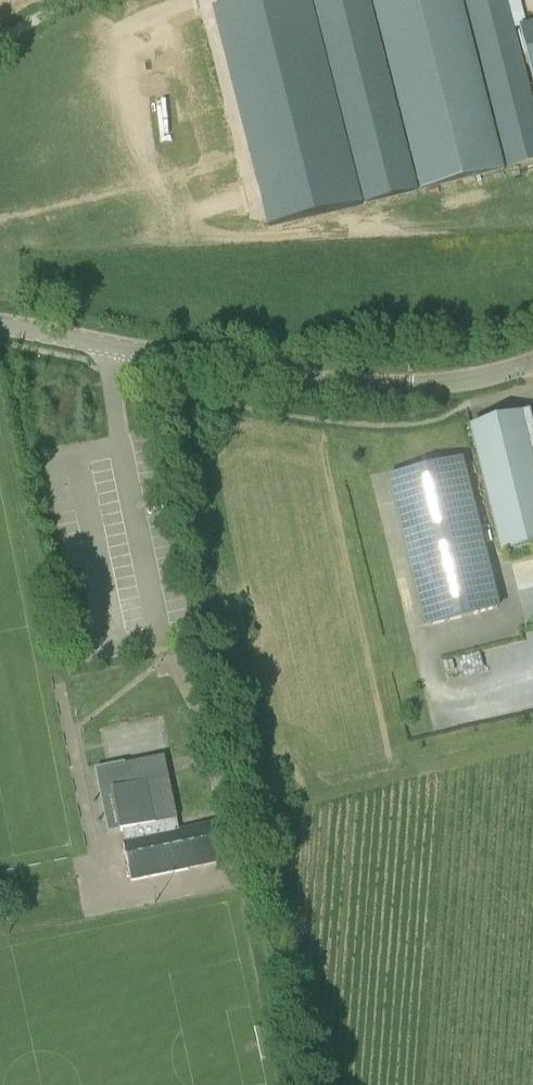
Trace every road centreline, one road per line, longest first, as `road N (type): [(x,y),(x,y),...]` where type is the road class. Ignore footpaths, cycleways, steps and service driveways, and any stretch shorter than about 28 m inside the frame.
road 1 (unclassified): [(0,324),(333,383),(445,382),(532,361)]

